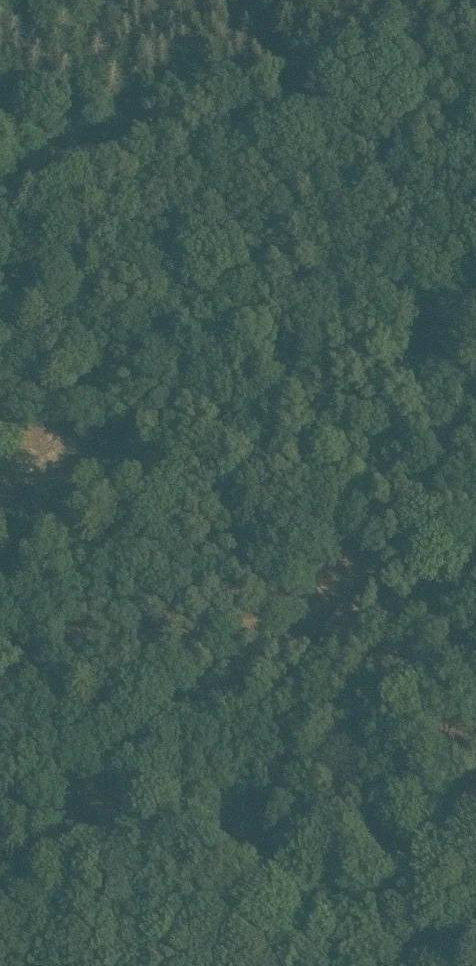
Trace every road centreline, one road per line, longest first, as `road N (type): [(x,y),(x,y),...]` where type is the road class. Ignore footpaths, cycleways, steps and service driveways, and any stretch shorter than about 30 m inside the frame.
road 1 (track): [(0,160),(296,110),(475,50)]

